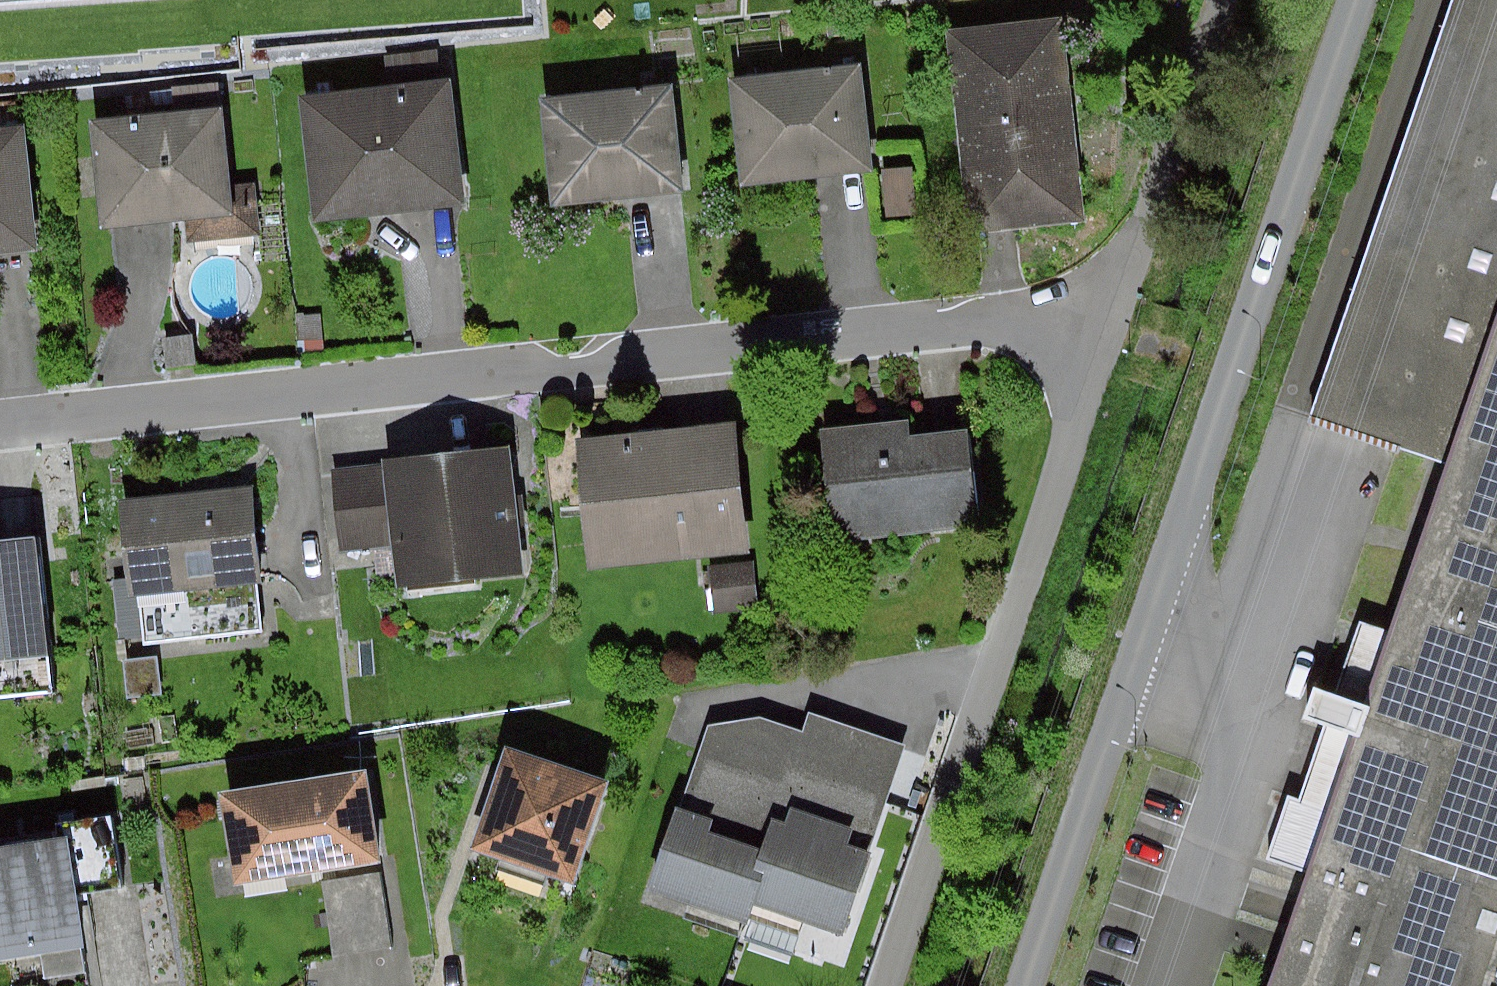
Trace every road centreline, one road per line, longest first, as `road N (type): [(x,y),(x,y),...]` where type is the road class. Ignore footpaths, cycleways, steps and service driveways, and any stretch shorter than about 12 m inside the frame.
road 1 (residential): [(0,426),(1100,317)]
road 2 (residential): [(1357,0),(1027,985)]
road 3 (residential): [(889,985),(1100,317)]
road 4 (residential): [(1100,317),(1212,0)]

